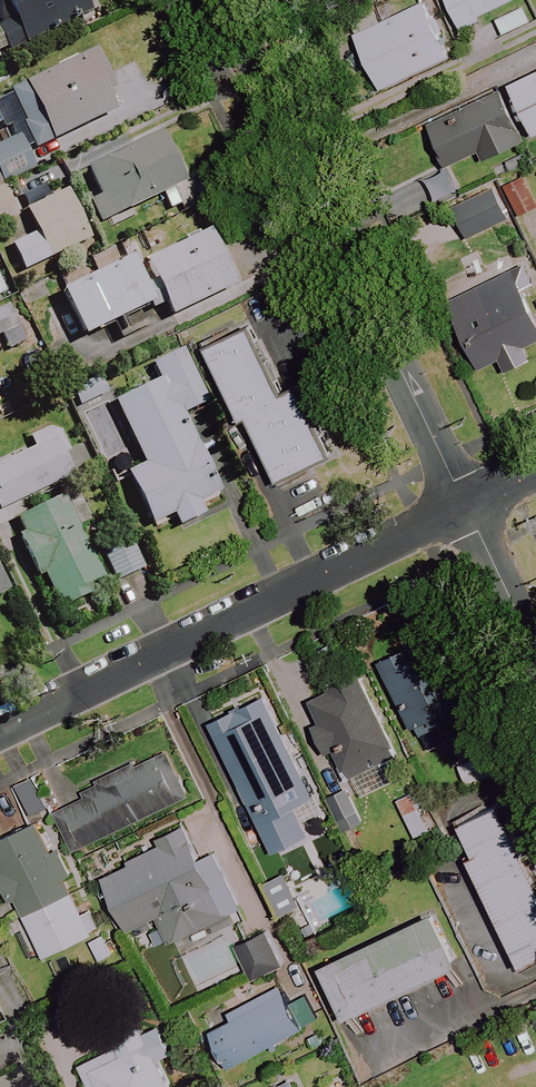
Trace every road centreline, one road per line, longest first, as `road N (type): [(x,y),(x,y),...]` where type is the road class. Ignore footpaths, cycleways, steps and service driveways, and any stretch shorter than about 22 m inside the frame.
road 1 (residential): [(466,505),(222,0)]
road 2 (residential): [(0,729),(466,505)]
road 3 (residential): [(535,656),(466,505)]

